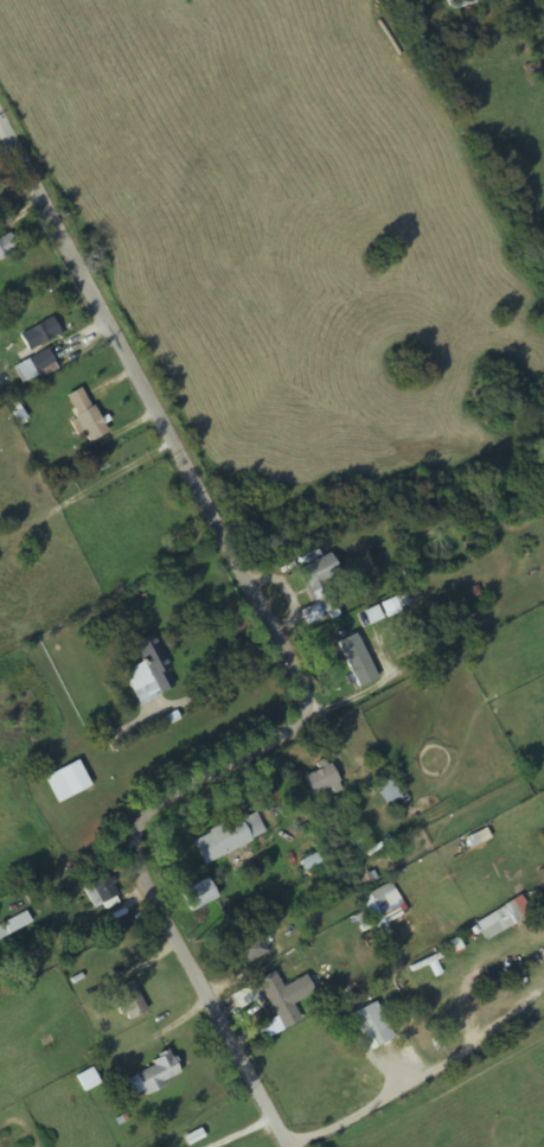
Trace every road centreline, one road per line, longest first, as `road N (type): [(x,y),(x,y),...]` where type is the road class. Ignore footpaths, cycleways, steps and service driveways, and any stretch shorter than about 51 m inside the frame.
road 1 (residential): [(290,1146),(135,856),(148,817),(292,734),(311,703),(0,112)]

